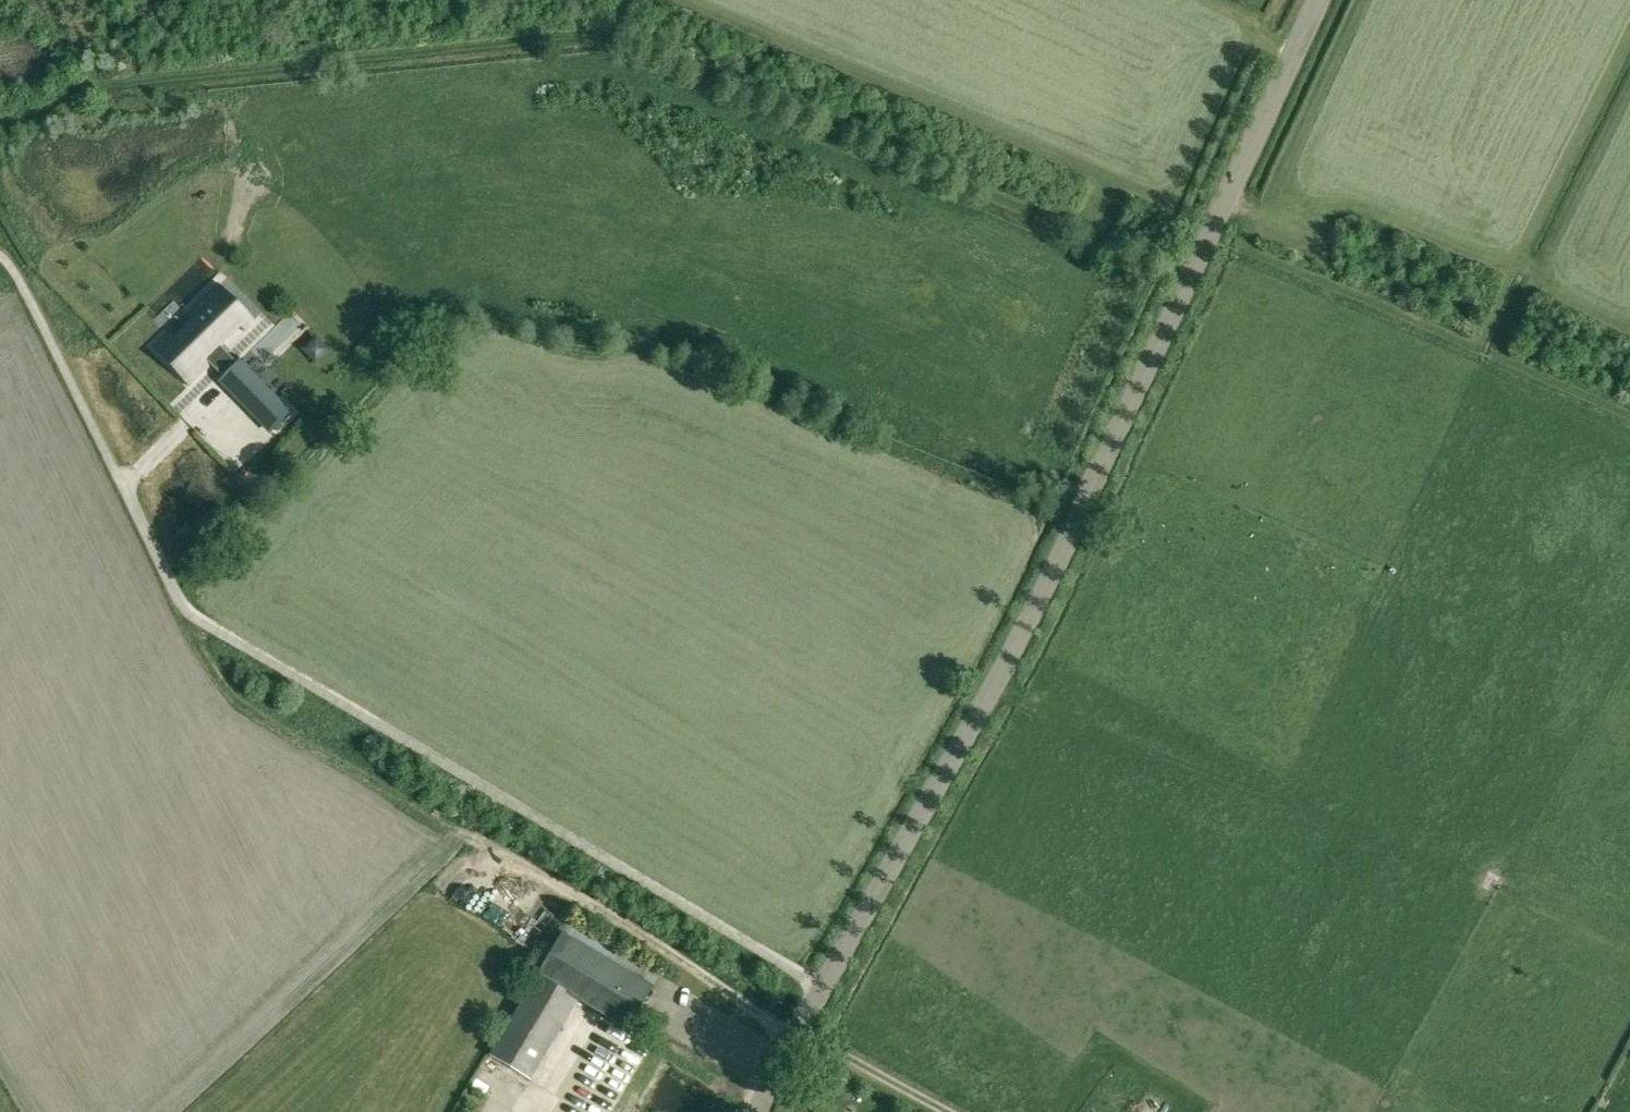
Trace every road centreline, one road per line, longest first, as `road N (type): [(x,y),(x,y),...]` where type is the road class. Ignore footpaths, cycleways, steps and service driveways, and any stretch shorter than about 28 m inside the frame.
road 1 (tertiary): [(757,1111),(1072,521),(1316,0)]

